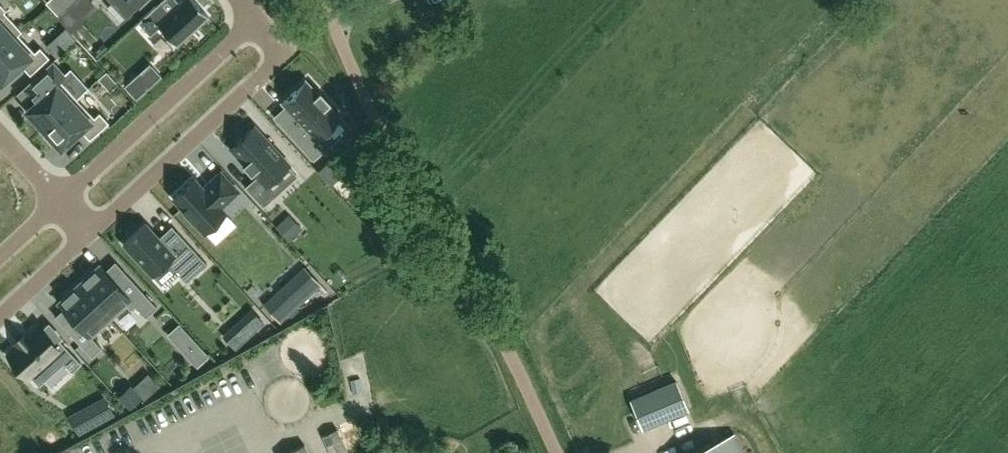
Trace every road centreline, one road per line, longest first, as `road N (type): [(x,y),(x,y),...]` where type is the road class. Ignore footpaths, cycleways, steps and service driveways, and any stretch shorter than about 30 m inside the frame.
road 1 (track): [(554,452),(516,366),(397,161),(321,0)]
road 2 (residential): [(258,21),(285,53),(91,233)]
road 3 (residential): [(258,21),(61,200)]
road 4 (residential): [(91,233),(0,318)]

